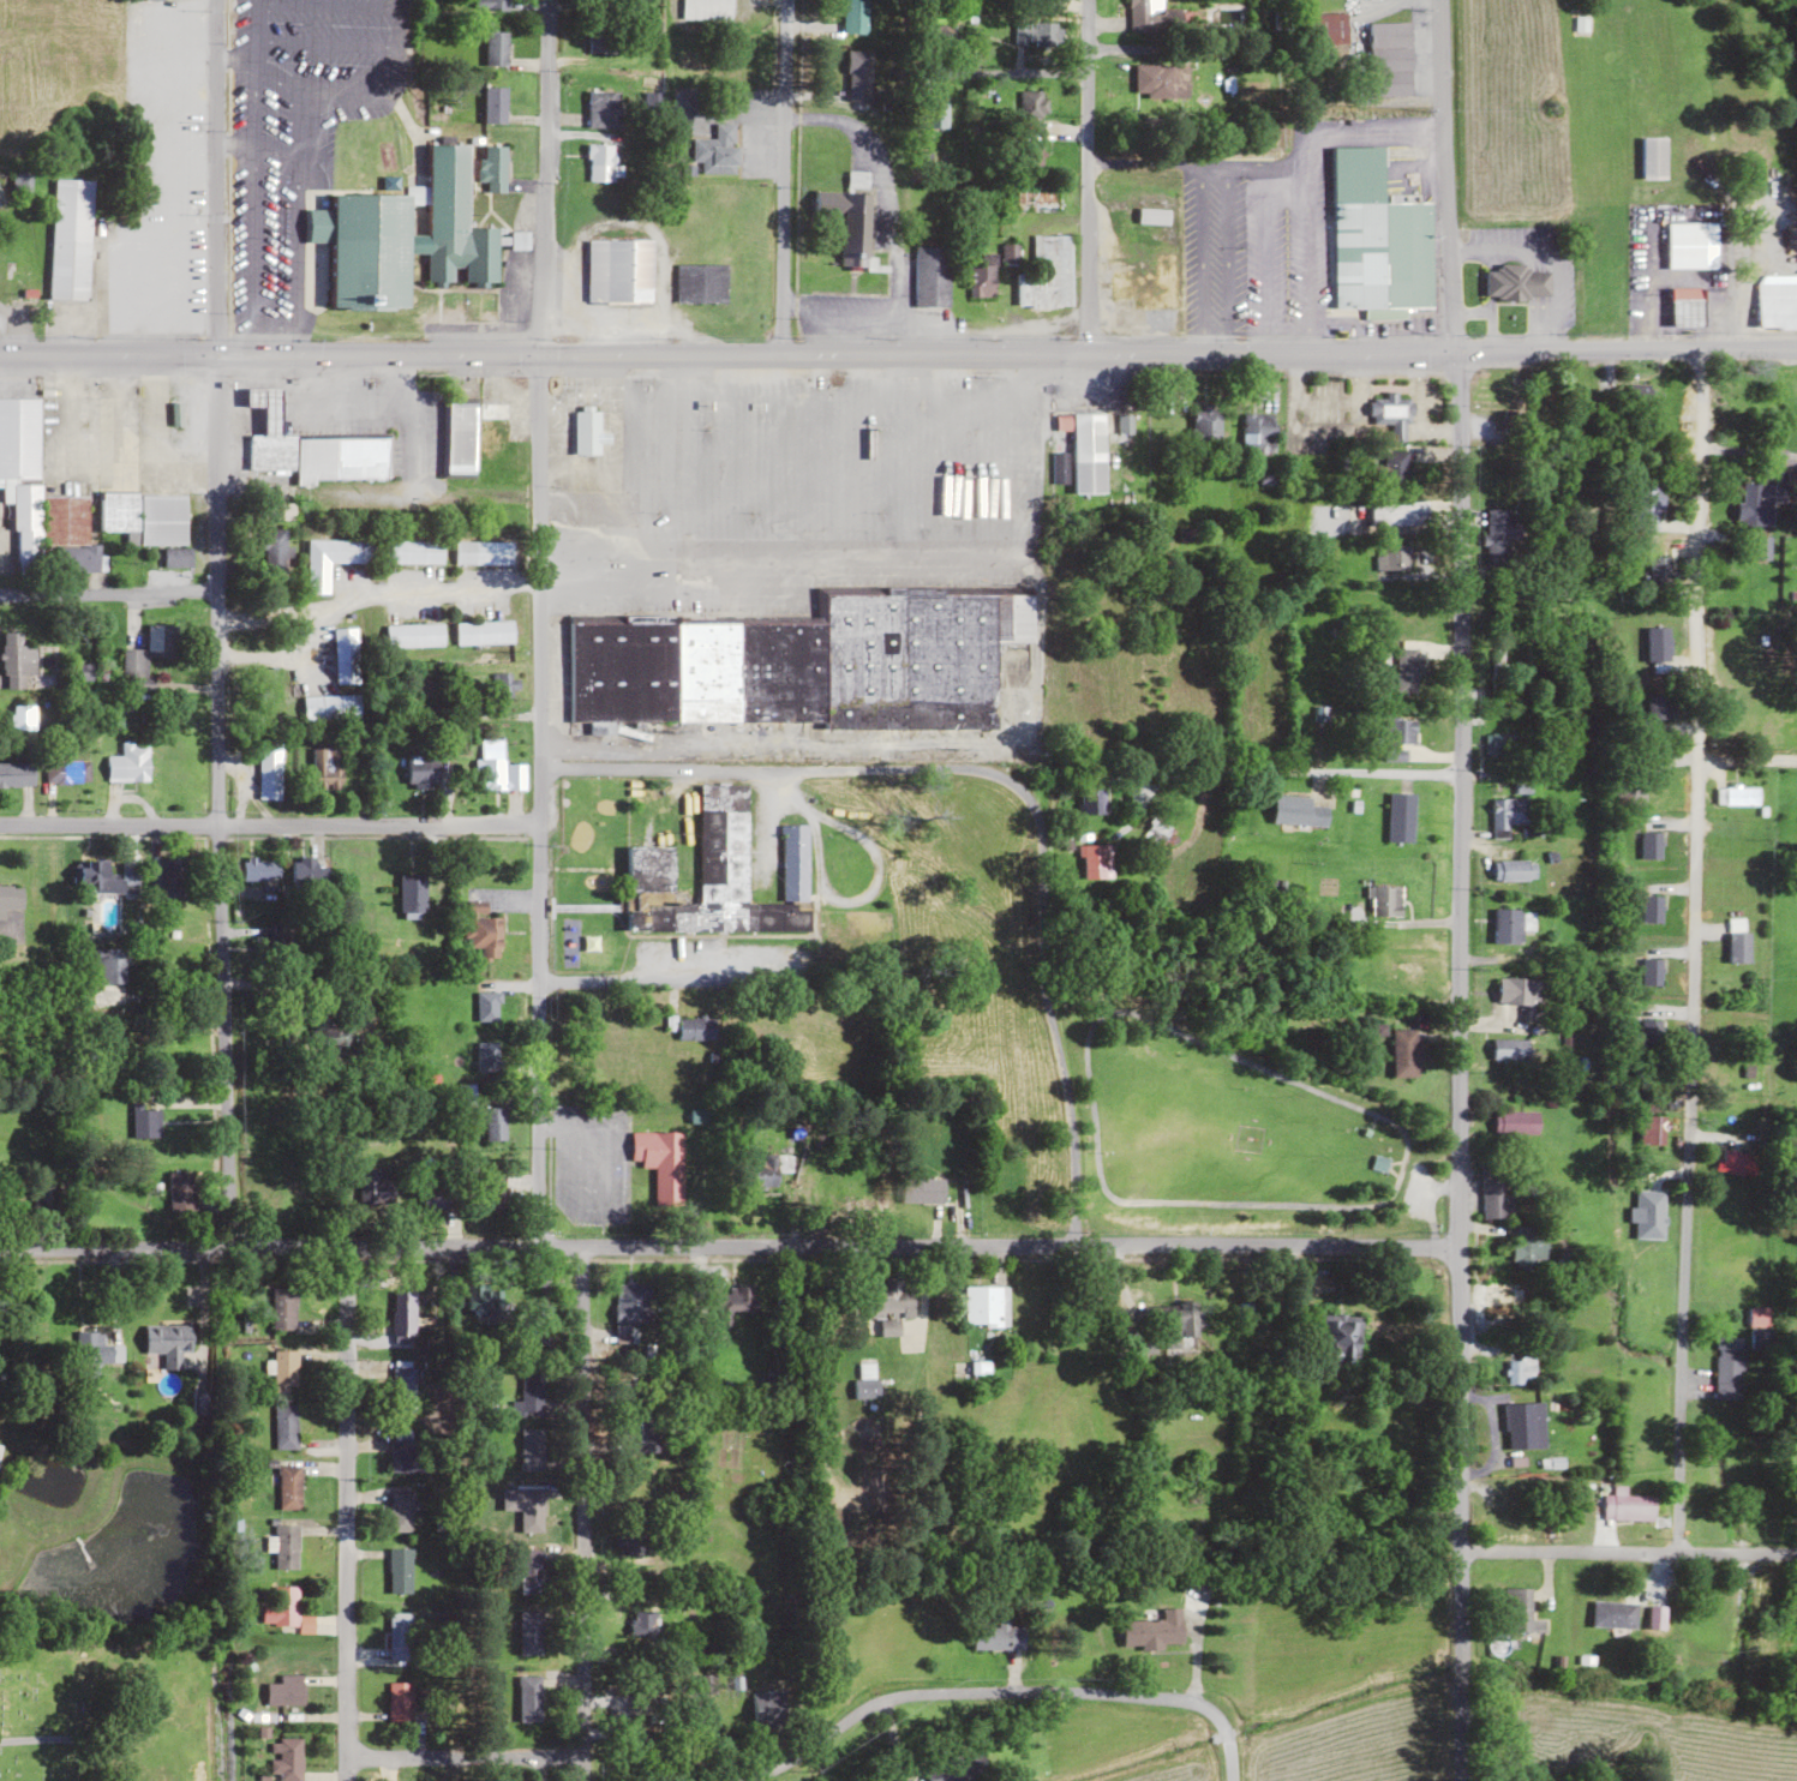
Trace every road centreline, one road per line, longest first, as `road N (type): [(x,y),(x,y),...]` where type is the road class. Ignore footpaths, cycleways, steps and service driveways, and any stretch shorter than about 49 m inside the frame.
road 1 (secondary): [(1796,350),(0,354)]
road 2 (residential): [(1456,1243),(0,1251)]
road 3 (residential): [(1456,1780),(1458,774),(1450,353)]
road 4 (residential): [(1673,1553),(1696,350)]
road 5 (residential): [(222,1252),(214,354)]
road 6 (residential): [(534,1249),(539,354)]
road 7 (residential): [(1229,1780),(1223,1725),(1191,1703),(1091,1692),(912,1693),(855,1713),(735,1780)]
road 8 (residential): [(537,824),(0,824)]
road 9 (residential): [(581,1780),(574,1248)]
road 10 (residential): [(345,1780),(346,1248)]
road 11 (residential): [(1017,791),(959,768),(538,769)]
road 12 (residential): [(1070,1245),(1071,1139),(1037,955),(1038,842),(1017,791)]
road 13 (residential): [(539,354),(546,0)]
road 14 (residential): [(1079,0),(1085,354)]
road 15 (residential): [(778,354),(782,0)]
road 16 (residential): [(214,354),(213,0)]
road 17 (residential): [(1450,353),(1442,0)]
road 18 (residential): [(1457,1553),(1796,1555)]
road 19 (residential): [(1659,350),(1658,34)]
road 20 (residential): [(1184,768),(1458,774)]
road 21 (residential): [(580,1756),(345,1756)]
road 22 (residential): [(210,596),(0,596)]
road 23 (residential): [(1079,5),(900,6)]
road 24 (residential): [(537,982),(714,981)]

